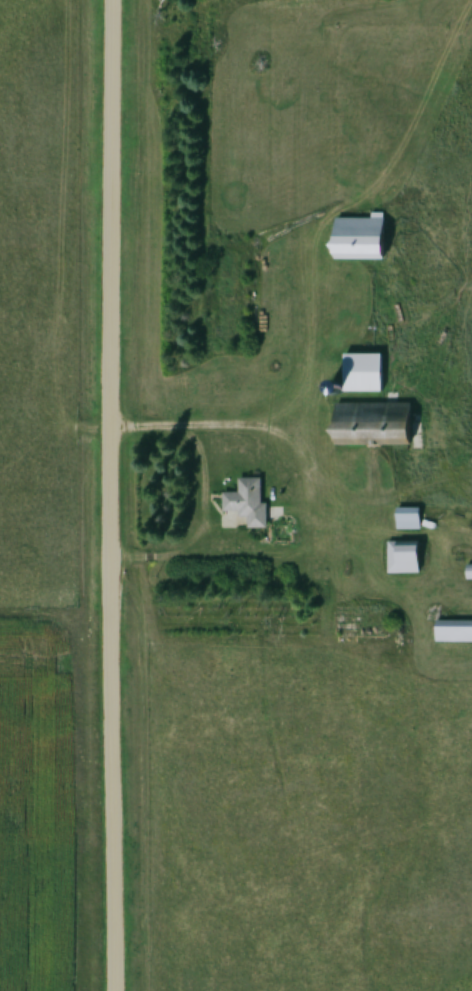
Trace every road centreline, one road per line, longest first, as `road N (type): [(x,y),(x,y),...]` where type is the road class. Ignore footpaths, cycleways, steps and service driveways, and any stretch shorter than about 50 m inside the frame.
road 1 (residential): [(117,990),(116,0)]

